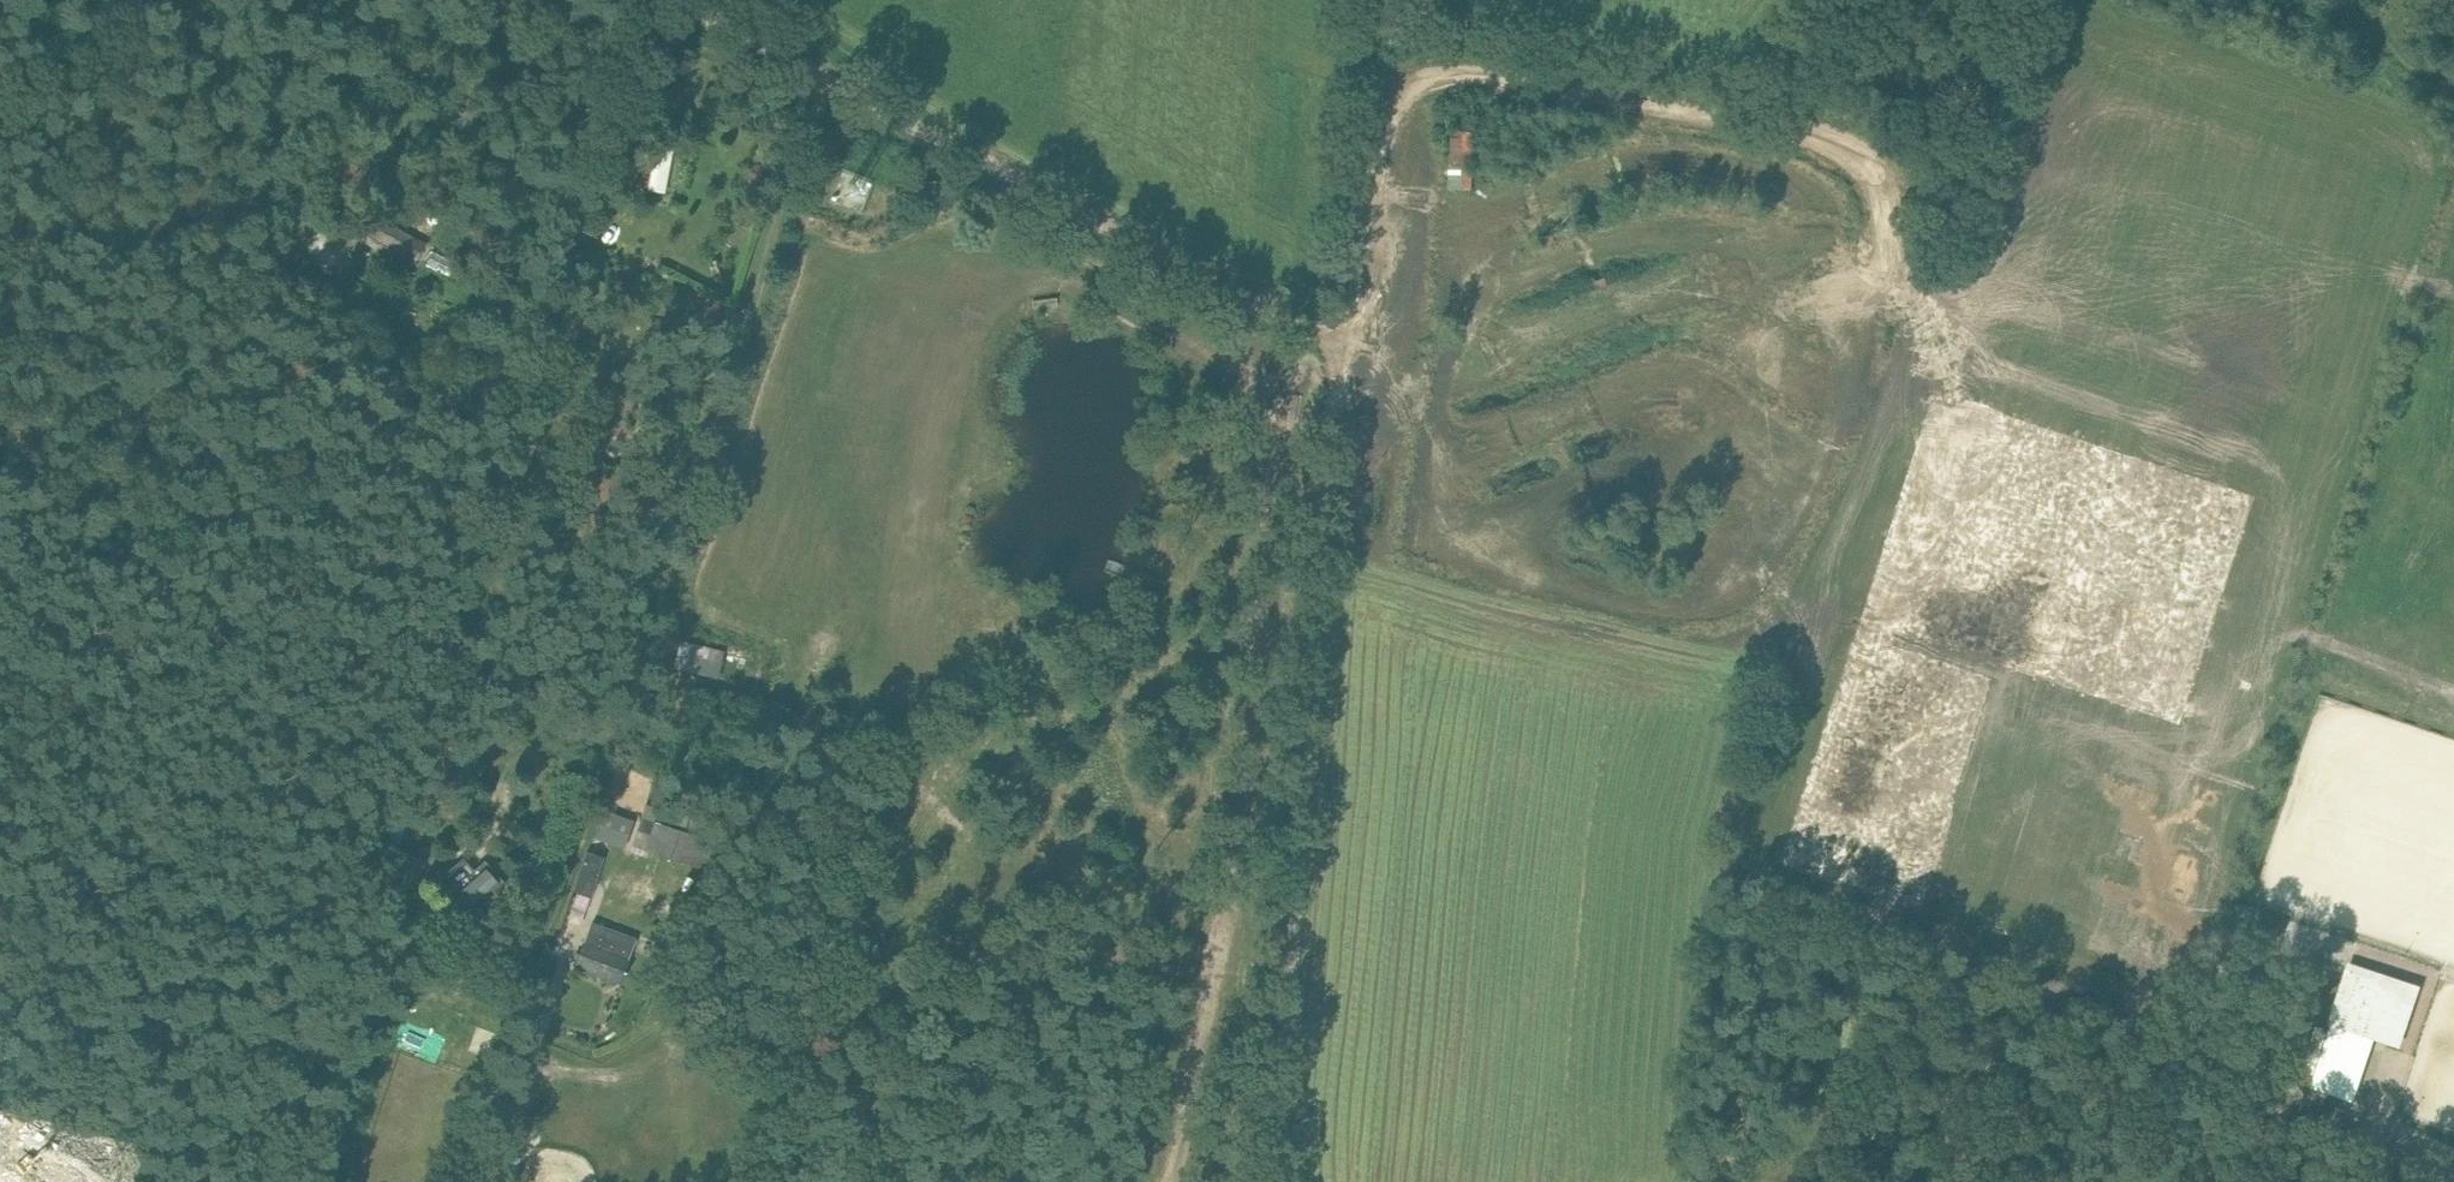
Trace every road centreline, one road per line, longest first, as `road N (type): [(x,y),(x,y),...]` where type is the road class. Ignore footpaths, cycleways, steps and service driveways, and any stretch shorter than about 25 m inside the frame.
road 1 (track): [(688,0),(1333,346)]

